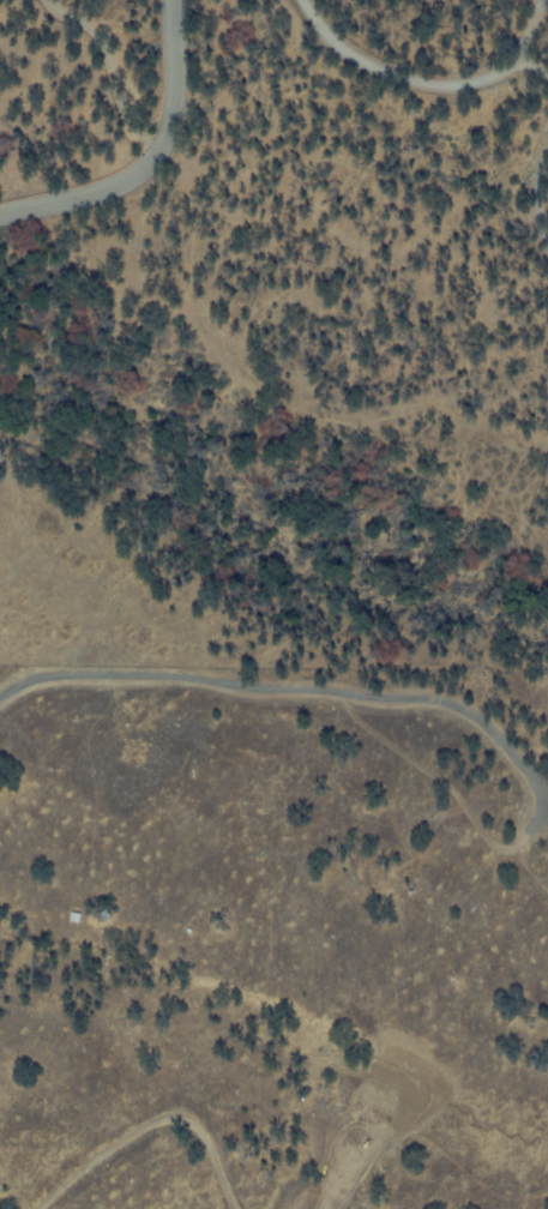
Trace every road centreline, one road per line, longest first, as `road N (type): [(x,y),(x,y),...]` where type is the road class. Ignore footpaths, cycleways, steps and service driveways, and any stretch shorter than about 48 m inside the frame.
road 1 (residential): [(171,119),(139,169),(0,216)]

